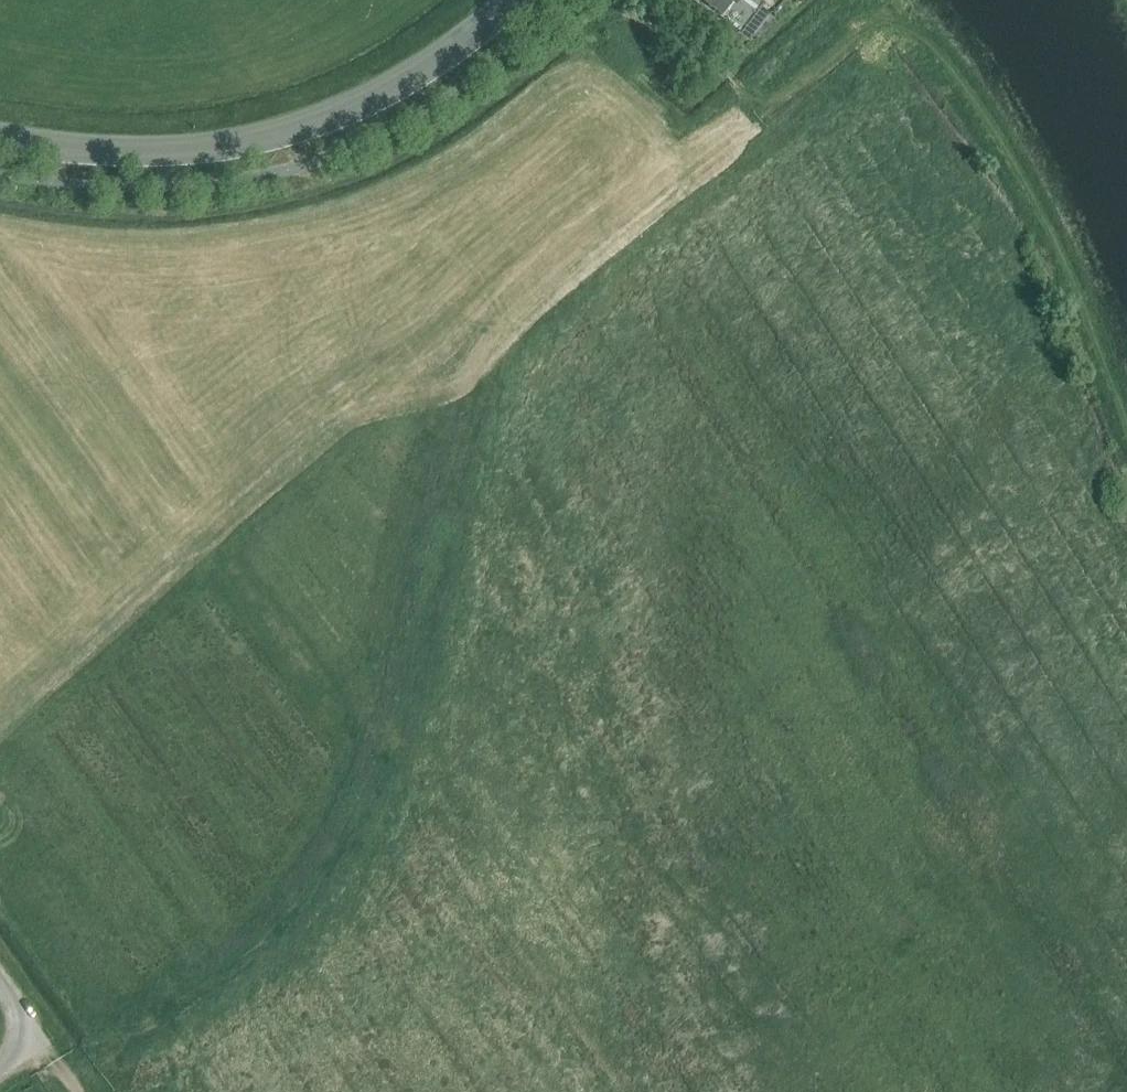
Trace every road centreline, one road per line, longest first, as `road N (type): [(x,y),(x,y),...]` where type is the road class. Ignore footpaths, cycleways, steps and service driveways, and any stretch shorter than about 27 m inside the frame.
road 1 (tertiary): [(0,139),(120,154),(247,143),(386,90),(513,0)]

